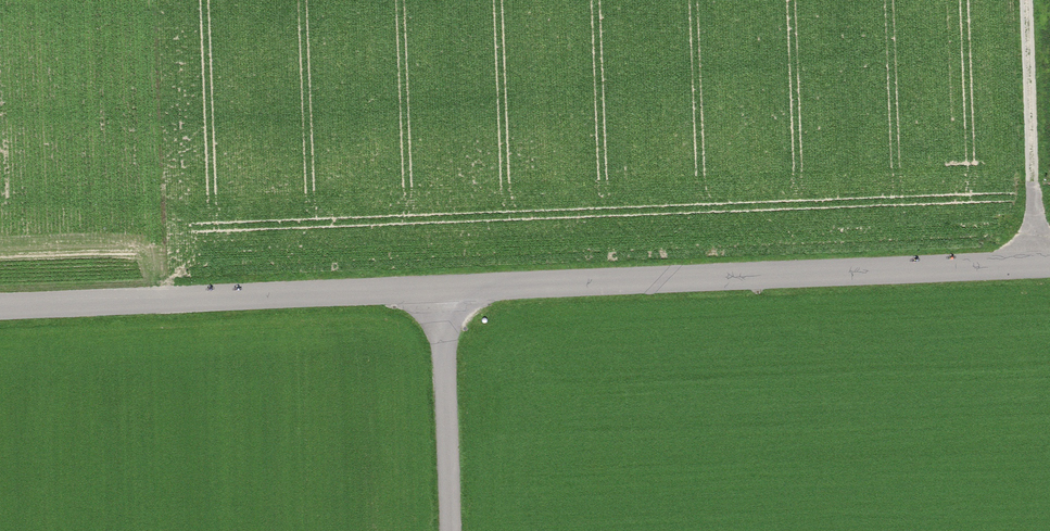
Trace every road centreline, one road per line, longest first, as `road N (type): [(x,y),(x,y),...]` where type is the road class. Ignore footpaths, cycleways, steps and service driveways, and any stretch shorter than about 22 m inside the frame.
road 1 (unclassified): [(445,289),(1049,266)]
road 2 (unclassified): [(0,307),(445,289)]
road 3 (track): [(1041,266),(1029,0)]
road 4 (unclassified): [(453,530),(445,289)]

